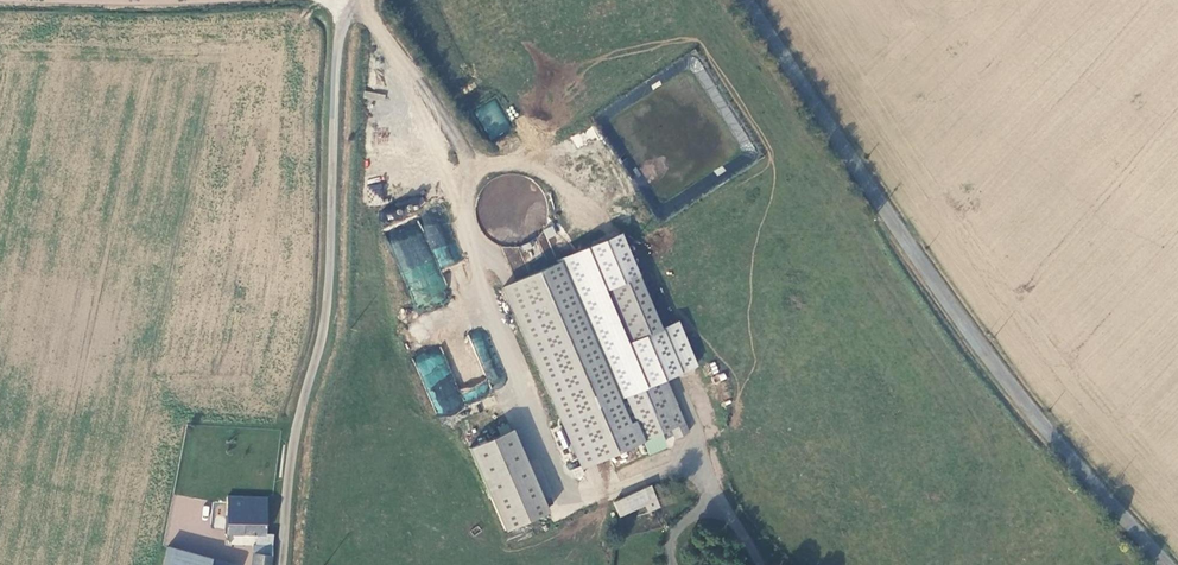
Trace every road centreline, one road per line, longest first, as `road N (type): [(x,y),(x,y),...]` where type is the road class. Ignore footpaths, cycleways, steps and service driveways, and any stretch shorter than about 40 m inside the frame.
road 1 (unclassified): [(746,0),(1012,384),(1168,564)]
road 2 (unclassified): [(358,0),(339,37),(329,291),(291,469),(281,564)]

